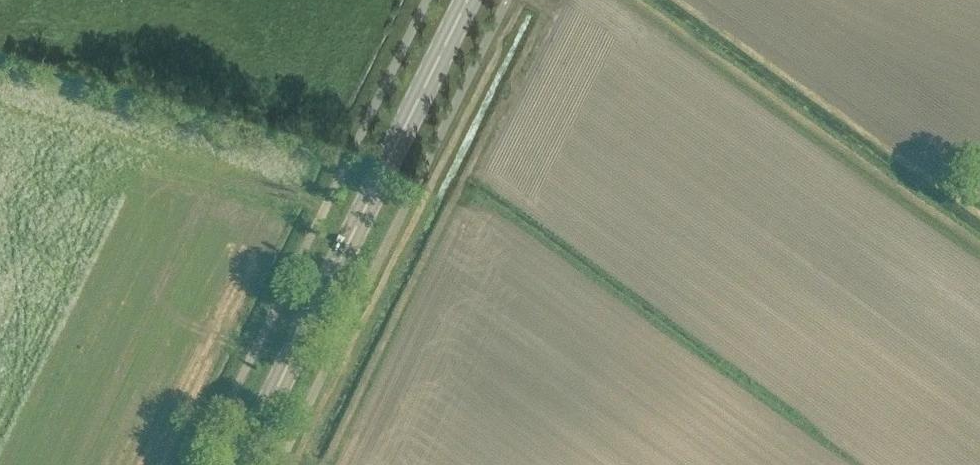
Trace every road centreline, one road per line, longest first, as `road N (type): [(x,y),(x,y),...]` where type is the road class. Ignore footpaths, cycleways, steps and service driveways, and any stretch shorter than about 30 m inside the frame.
road 1 (secondary): [(241,464),(467,0)]

